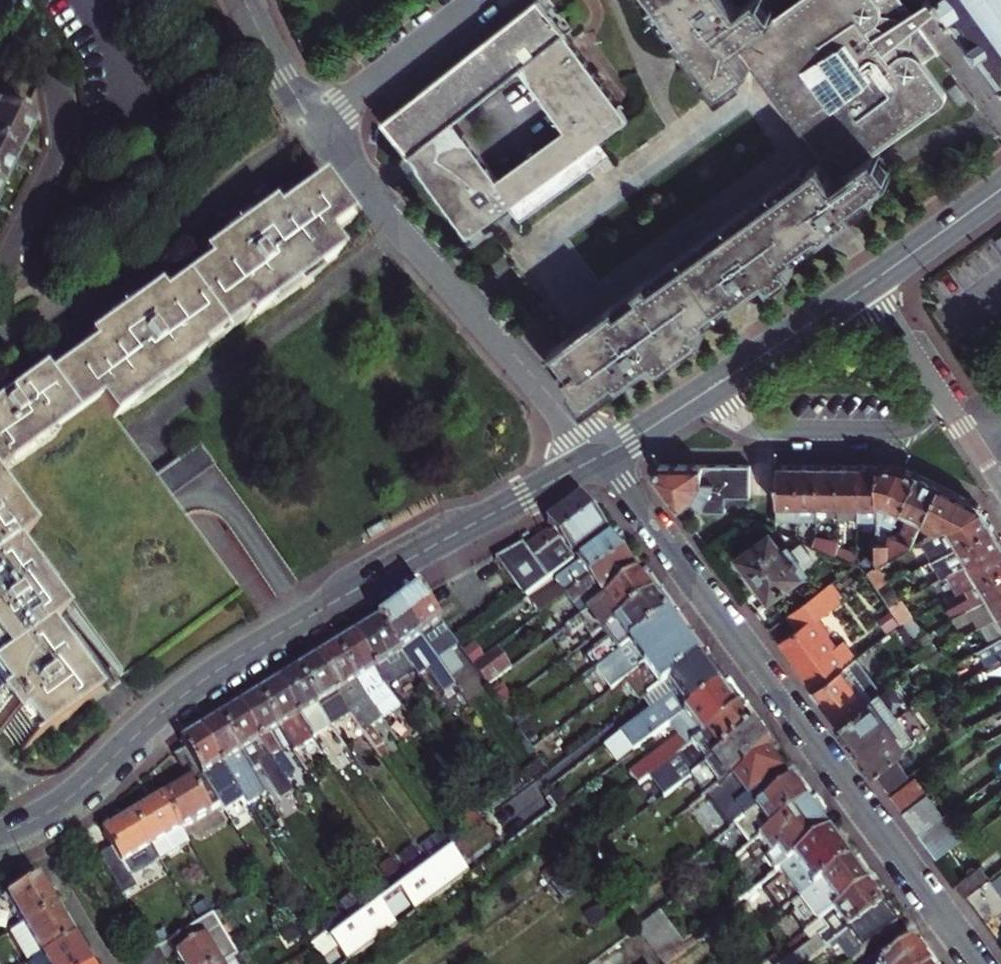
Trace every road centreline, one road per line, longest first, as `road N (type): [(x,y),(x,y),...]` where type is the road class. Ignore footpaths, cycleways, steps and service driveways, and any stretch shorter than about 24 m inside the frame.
road 1 (tertiary): [(0,836),(69,798),(166,708),(227,665),(602,456)]
road 2 (residential): [(602,456),(977,963)]
road 3 (residential): [(315,124),(602,456)]
road 4 (residential): [(0,274),(61,150),(49,83),(1,0)]
road 5 (residential): [(719,386),(745,420),(770,430),(902,430),(943,399)]
road 6 (residential): [(315,124),(475,0)]
road 7 (tertiary): [(719,386),(868,286)]
road 8 (tertiary): [(868,286),(1000,192)]
road 9 (residential): [(246,0),(315,124)]
road 10 (tertiary): [(602,456),(719,386)]
road 11 (residential): [(943,399),(868,286)]

